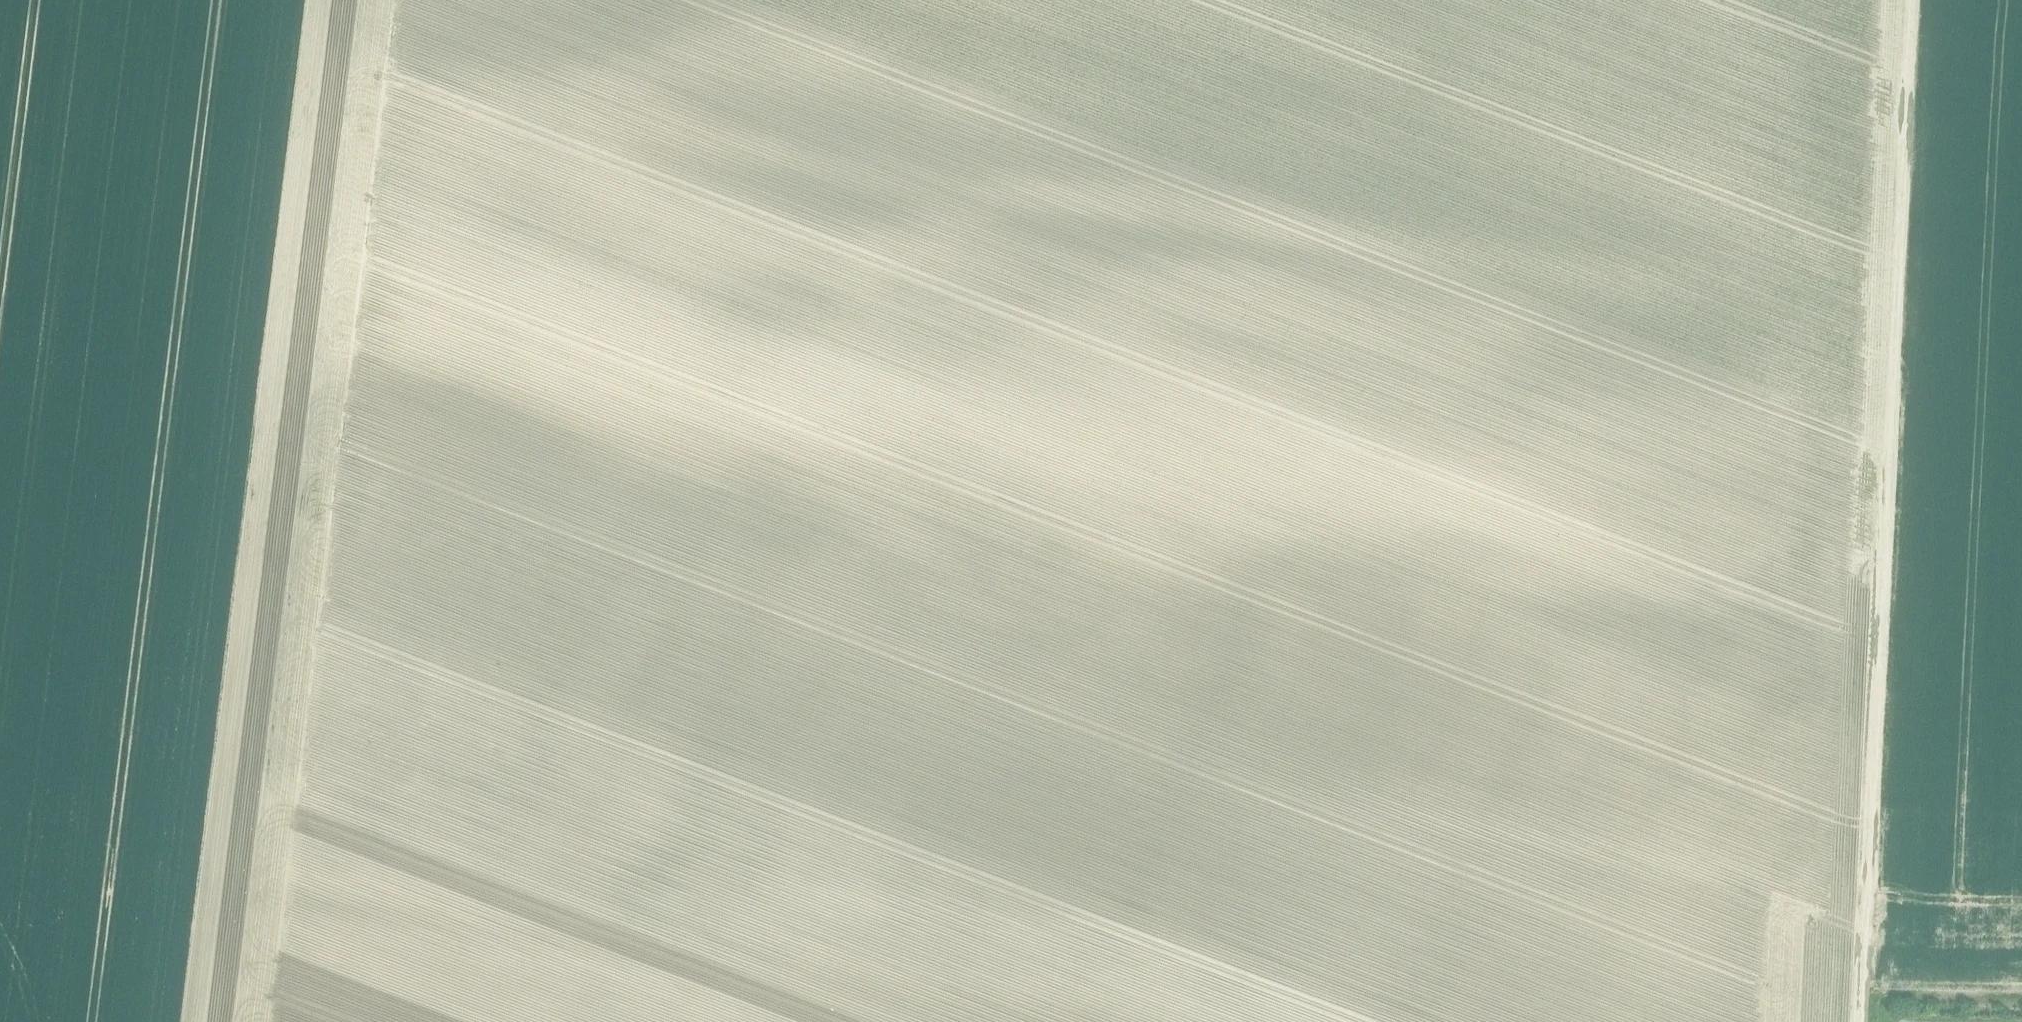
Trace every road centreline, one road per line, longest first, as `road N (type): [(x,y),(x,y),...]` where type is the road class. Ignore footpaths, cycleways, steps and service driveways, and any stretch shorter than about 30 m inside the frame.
road 1 (track): [(1861,1021),(1910,0)]

